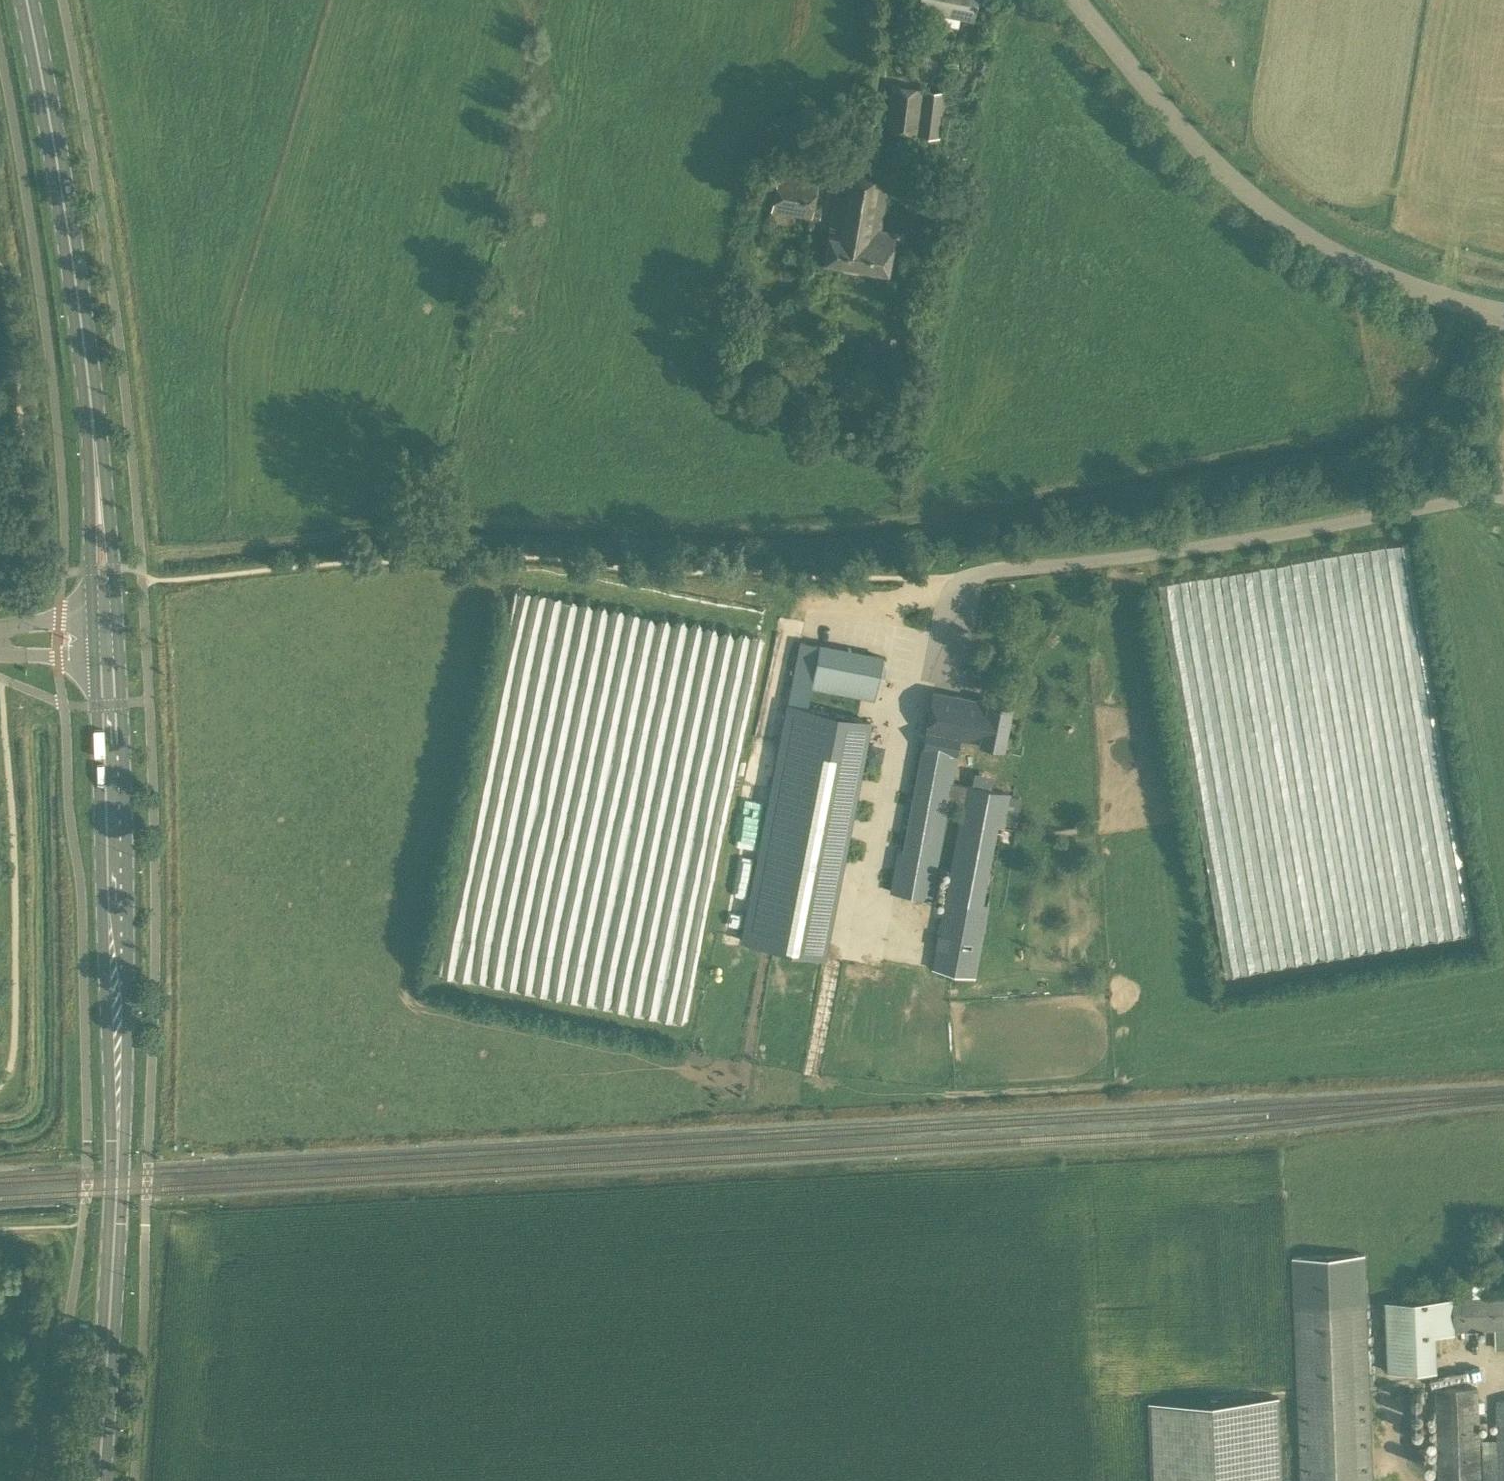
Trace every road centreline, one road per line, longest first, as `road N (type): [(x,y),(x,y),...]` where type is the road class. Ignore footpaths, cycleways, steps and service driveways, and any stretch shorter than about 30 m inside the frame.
road 1 (secondary): [(98,1480),(120,1107),(109,659)]
road 2 (secondary): [(106,604),(67,177),(32,0)]
road 3 (unclassified): [(1503,312),(1365,265),(1273,213),(1188,139),(1071,0)]

